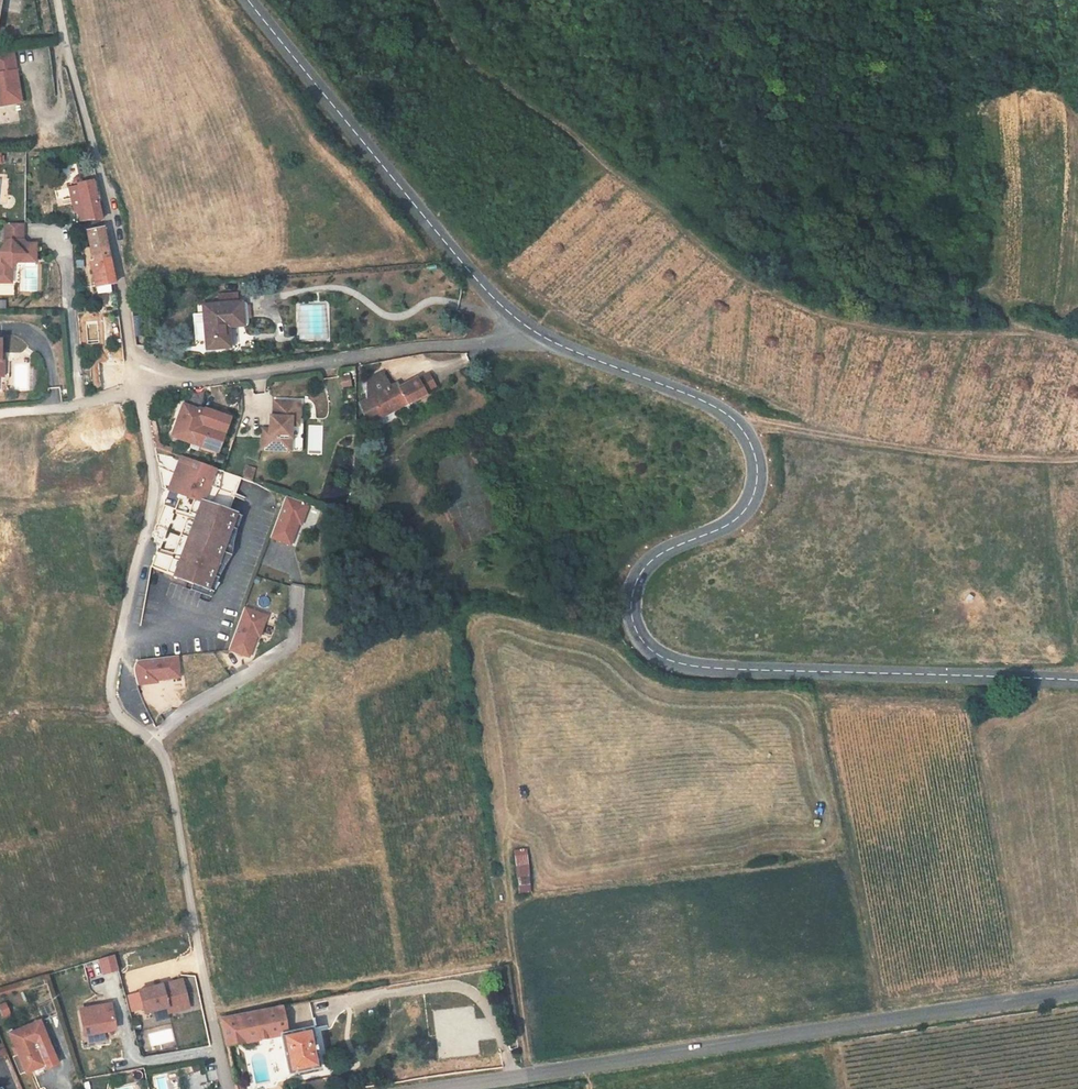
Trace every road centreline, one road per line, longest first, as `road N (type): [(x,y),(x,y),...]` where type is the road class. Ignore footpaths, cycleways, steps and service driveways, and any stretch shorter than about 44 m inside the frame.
road 1 (secondary): [(539,334),(710,403),(754,447),(756,485),(742,515),(656,557),(638,580),(633,615),(653,650),(669,661),(731,669),(1077,679)]
road 2 (track): [(1077,347),(1013,327),(933,331),(832,313),(749,276),(682,216),(463,56),(435,0)]
road 3 (residential): [(141,385),(154,489),(112,669),(112,701),(166,760),(227,1088)]
road 4 (unclassified): [(1077,992),(537,1074)]
road 5 (secondary): [(249,0),(477,280),(539,334)]
road 6 (residential): [(141,385),(539,334)]
road 7 (residential): [(51,0),(102,169),(141,385)]
road 8 (track): [(1077,455),(742,429)]
road 9 (track): [(212,1015),(513,959)]
road 10 (track): [(508,837),(508,910),(532,1074)]

